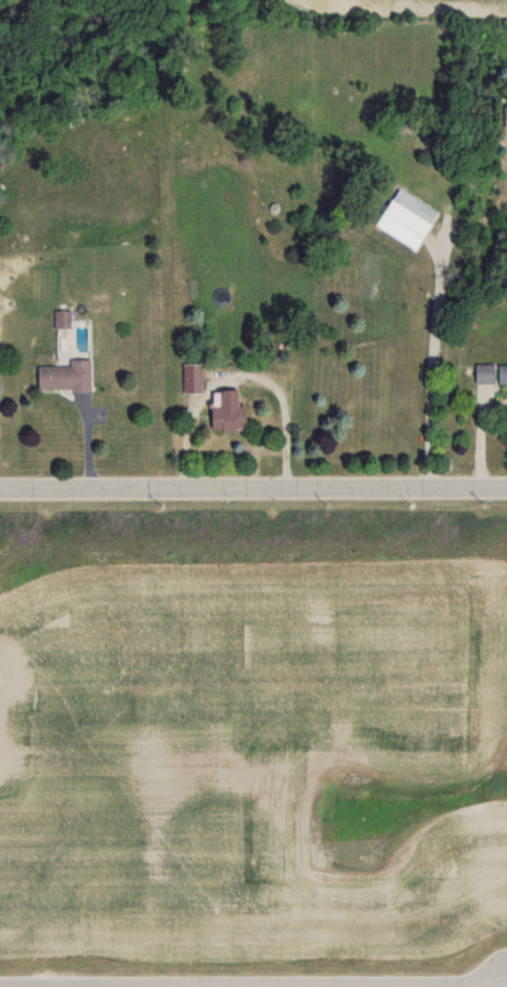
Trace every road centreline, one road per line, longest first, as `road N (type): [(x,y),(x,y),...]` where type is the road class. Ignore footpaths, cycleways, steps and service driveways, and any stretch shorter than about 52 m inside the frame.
road 1 (residential): [(506,489),(0,496)]
road 2 (residential): [(0,986),(506,985)]

